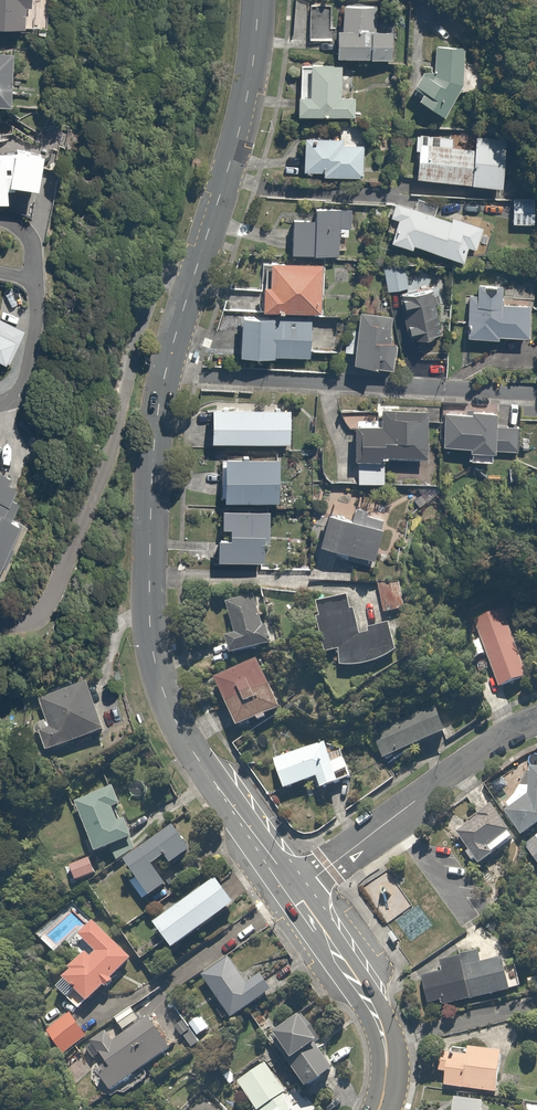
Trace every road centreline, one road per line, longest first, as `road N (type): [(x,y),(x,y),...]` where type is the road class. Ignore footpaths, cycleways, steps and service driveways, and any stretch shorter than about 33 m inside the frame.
road 1 (tertiary): [(292,901),(187,751),(152,666),(146,614),(153,434),(166,365)]
road 2 (tertiary): [(166,365),(232,161),(258,0)]
road 3 (residential): [(166,365),(241,377),(536,395)]
road 4 (residential): [(292,901),(482,755),(536,723)]
road 5 (tertiary): [(385,1109),(390,1056),(376,1014),(292,901)]

